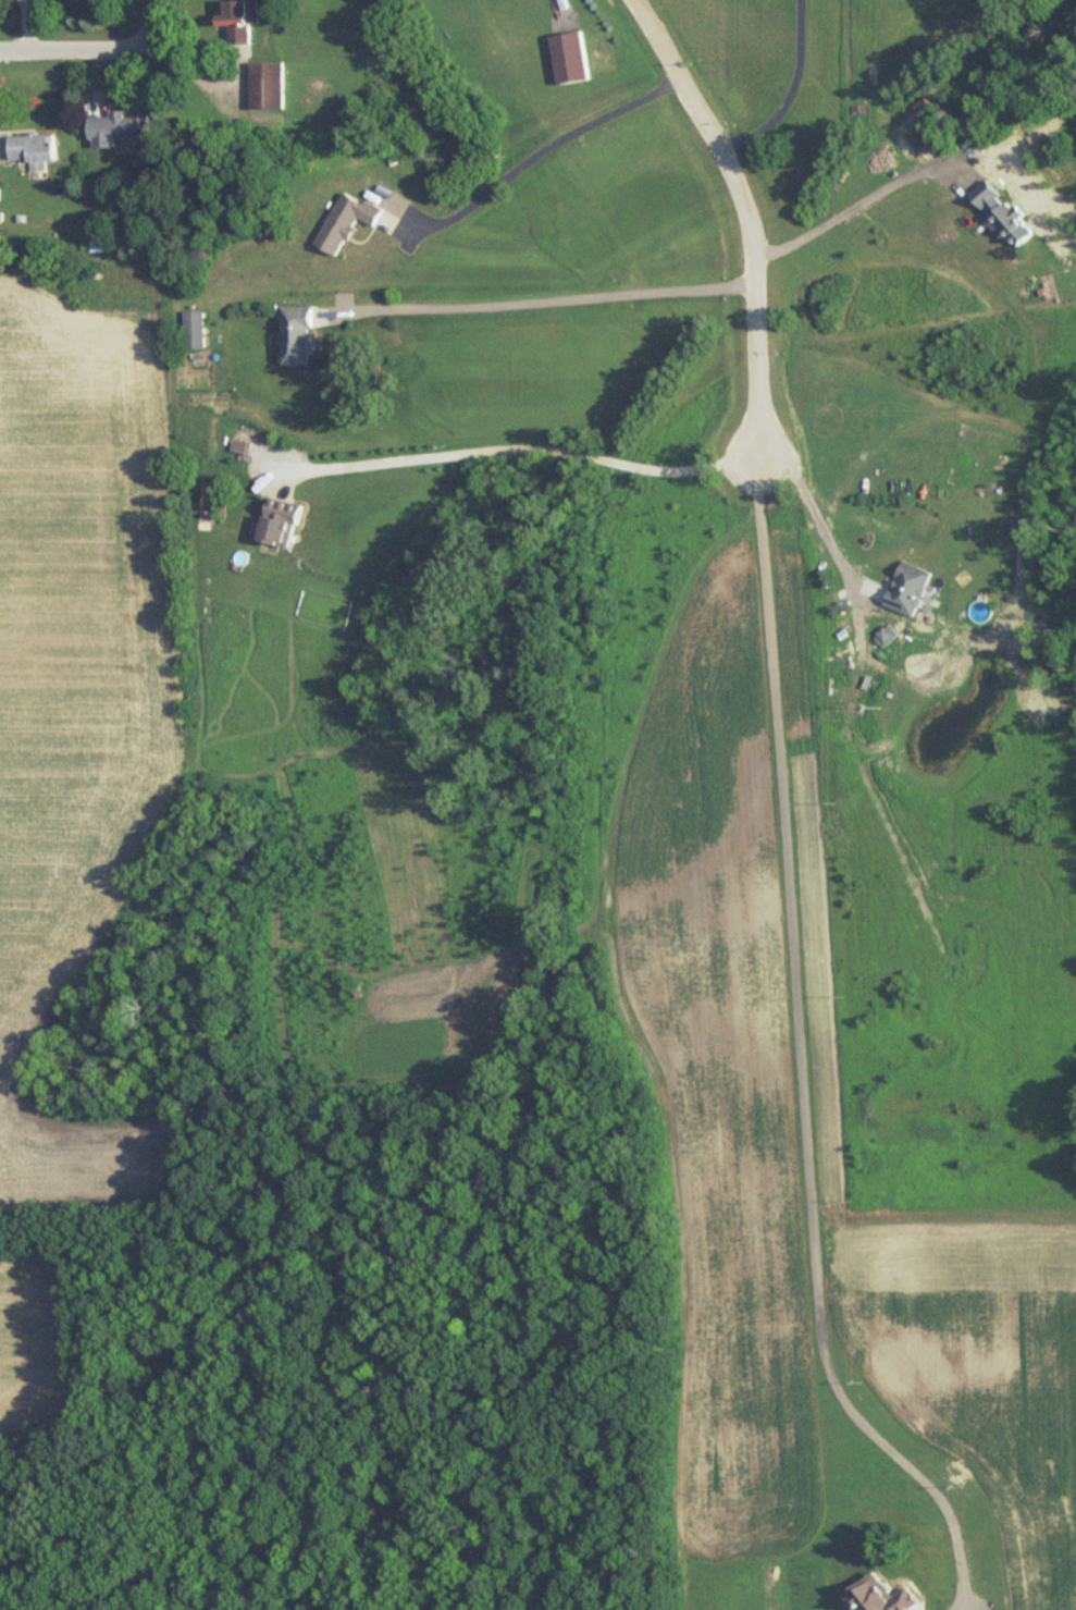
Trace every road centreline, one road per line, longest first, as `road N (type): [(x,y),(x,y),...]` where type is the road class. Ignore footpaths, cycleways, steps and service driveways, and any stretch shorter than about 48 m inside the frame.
road 1 (residential): [(633,0),(746,204),(756,248),(760,463)]
road 2 (residential): [(0,47),(112,44),(148,33),(157,13)]

